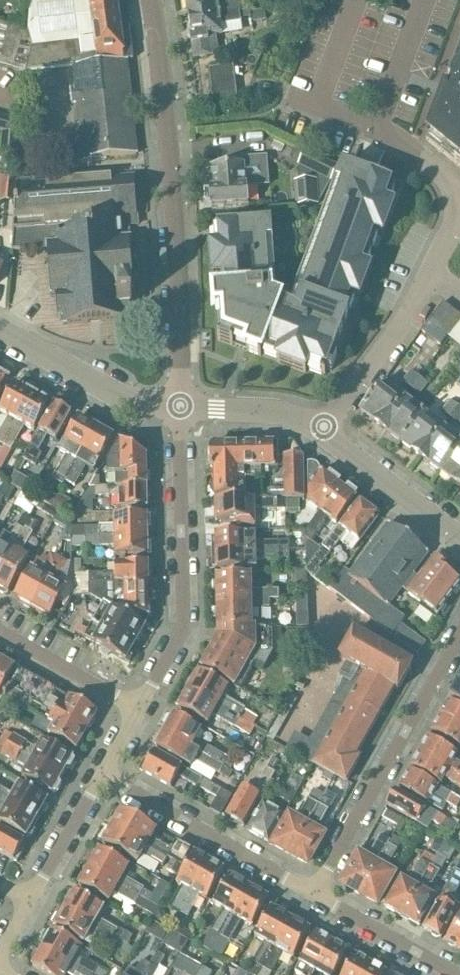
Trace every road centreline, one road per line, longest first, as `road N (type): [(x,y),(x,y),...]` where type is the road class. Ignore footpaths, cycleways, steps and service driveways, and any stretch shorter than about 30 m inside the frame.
road 1 (residential): [(182,410),(169,129),(149,0)]
road 2 (residential): [(138,713),(184,628),(182,410)]
road 3 (residential): [(459,636),(312,893)]
road 4 (residential): [(459,189),(413,148),(316,104),(356,0)]
road 5 (residential): [(319,428),(426,287),(459,220)]
road 6 (residential): [(312,893),(101,783)]
road 7 (residential): [(182,410),(135,404),(0,329)]
road 8 (residential): [(459,539),(319,428)]
road 9 (residential): [(458,974),(312,893)]
road 10 (residential): [(138,713),(0,630)]
road 11 (residential): [(319,428),(289,414),(182,410)]
road 12 (residential): [(36,897),(101,783)]

